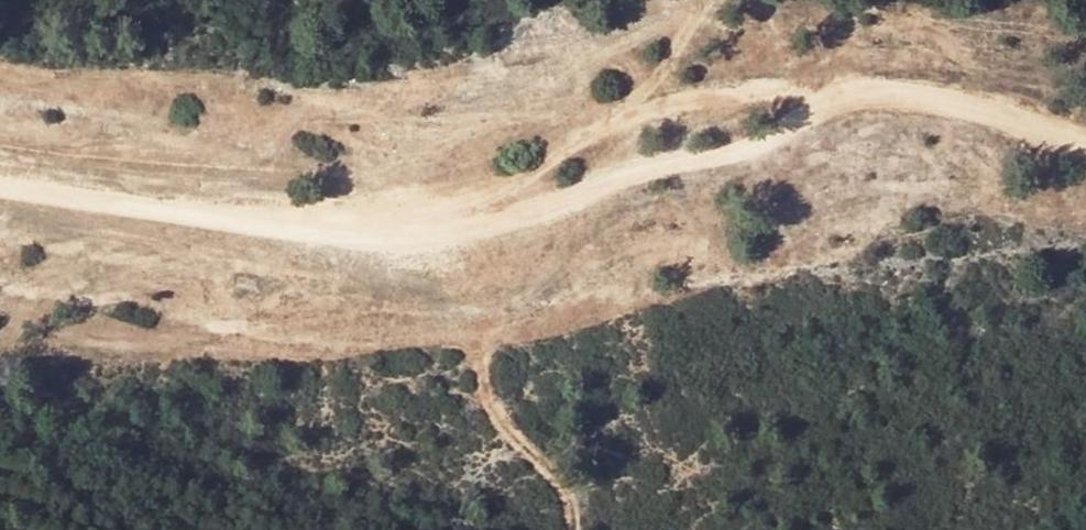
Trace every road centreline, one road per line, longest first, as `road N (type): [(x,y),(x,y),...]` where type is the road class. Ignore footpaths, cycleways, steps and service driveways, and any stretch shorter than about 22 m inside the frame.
road 1 (track): [(0,183),(252,221),(452,232),(738,146),(857,91),(952,103),(1085,141)]
road 2 (track): [(857,91),(734,93),(648,111),(483,185),(418,201),(342,213),(187,211)]
road 3 (track): [(623,180),(649,91),(710,0)]

